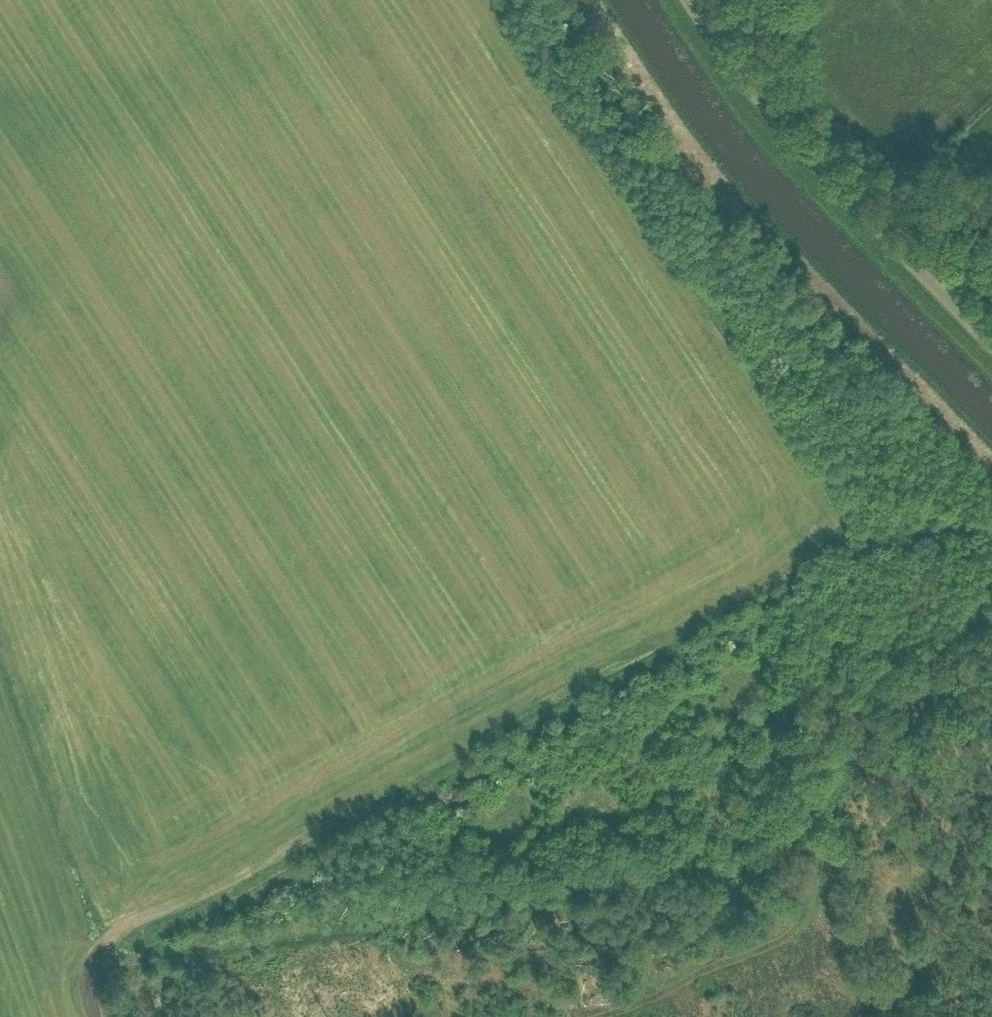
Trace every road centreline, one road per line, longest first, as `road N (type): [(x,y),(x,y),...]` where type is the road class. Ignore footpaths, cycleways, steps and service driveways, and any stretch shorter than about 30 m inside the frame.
road 1 (unclassified): [(991,342),(782,128),(688,0)]

